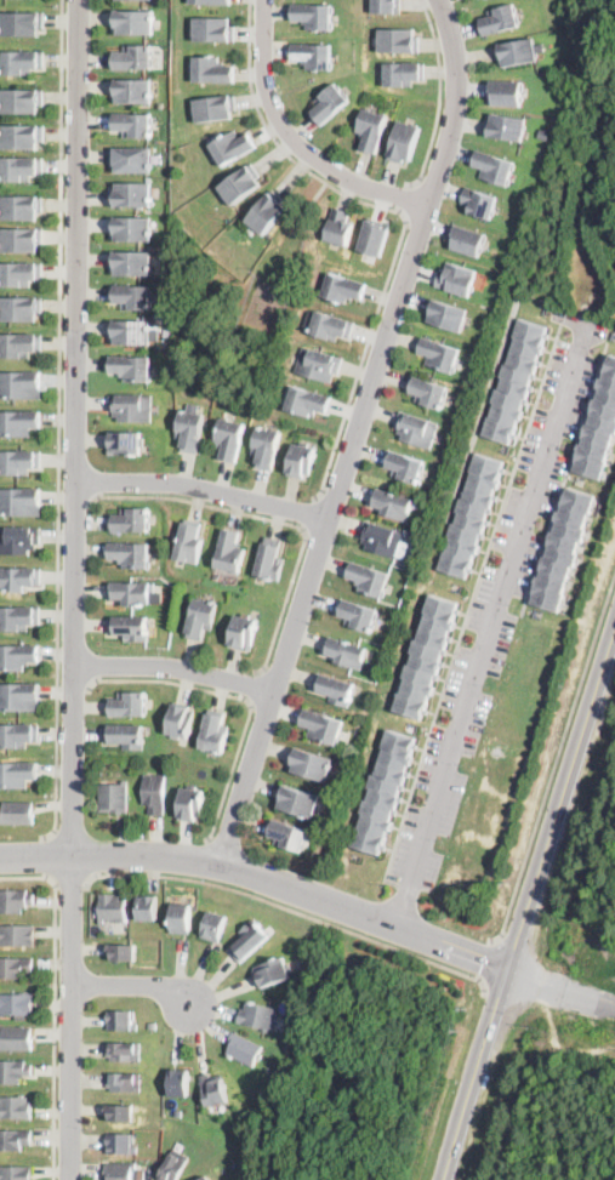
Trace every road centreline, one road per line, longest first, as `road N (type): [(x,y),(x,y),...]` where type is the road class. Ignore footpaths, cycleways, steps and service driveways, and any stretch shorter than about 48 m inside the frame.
road 1 (residential): [(78,0),(68,1179)]
road 2 (residential): [(439,0),(454,49),(452,125),(220,866)]
road 3 (residential): [(588,320),(395,927)]
road 4 (primary): [(614,638),(445,1179)]
road 5 (residential): [(511,971),(220,866),(0,858)]
road 6 (residential): [(427,204),(349,178),(283,126),(263,79),(263,0)]
road 7 (residential): [(329,518),(186,485),(74,480)]
road 8 (residential): [(273,694),(181,669),(72,666)]
road 9 (residential): [(188,1001),(164,987),(69,985)]

